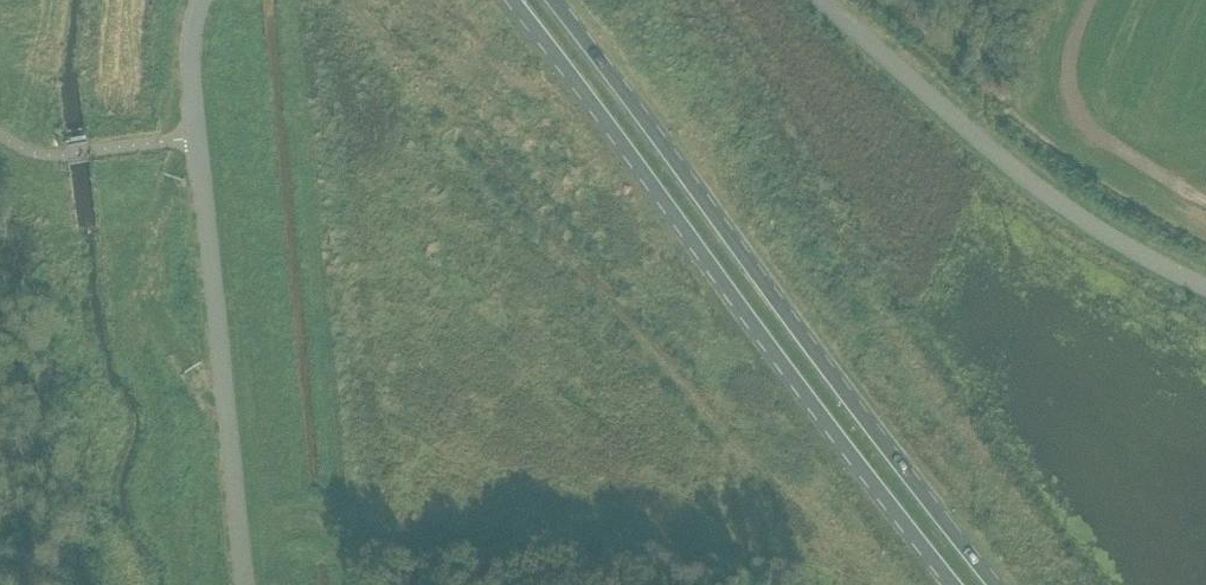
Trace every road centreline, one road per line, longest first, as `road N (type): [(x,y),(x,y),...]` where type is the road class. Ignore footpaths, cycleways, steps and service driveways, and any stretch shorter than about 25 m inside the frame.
road 1 (primary): [(996,584),(552,0)]
road 2 (primary): [(512,0),(955,584)]
road 3 (residential): [(200,0),(191,78),(245,584)]
road 4 (residential): [(1205,286),(1066,210),(819,0)]

